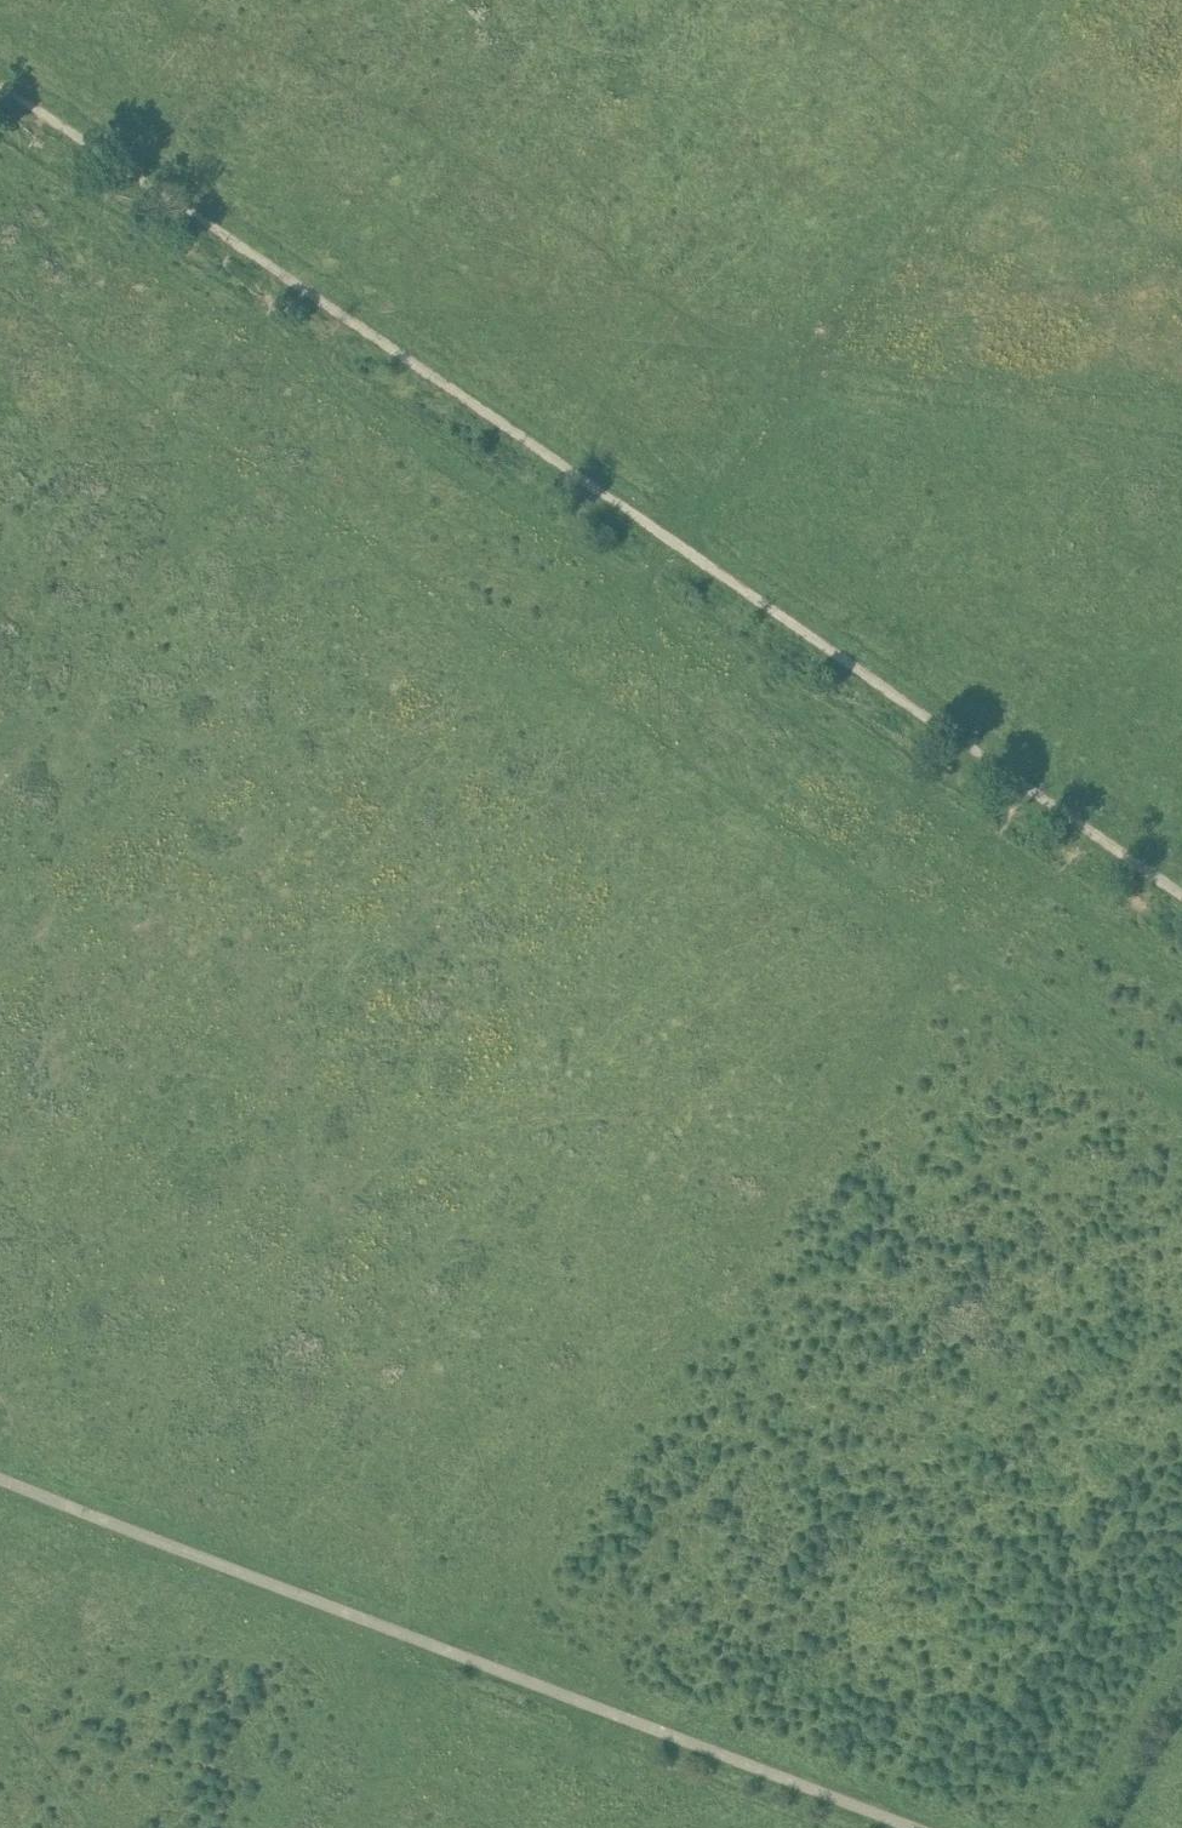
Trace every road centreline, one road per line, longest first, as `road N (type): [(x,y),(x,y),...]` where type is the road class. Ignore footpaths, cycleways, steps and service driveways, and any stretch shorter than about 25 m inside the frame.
road 1 (unclassified): [(1181,894),(0,85)]
road 2 (unclassified): [(911,1827),(0,1478)]

